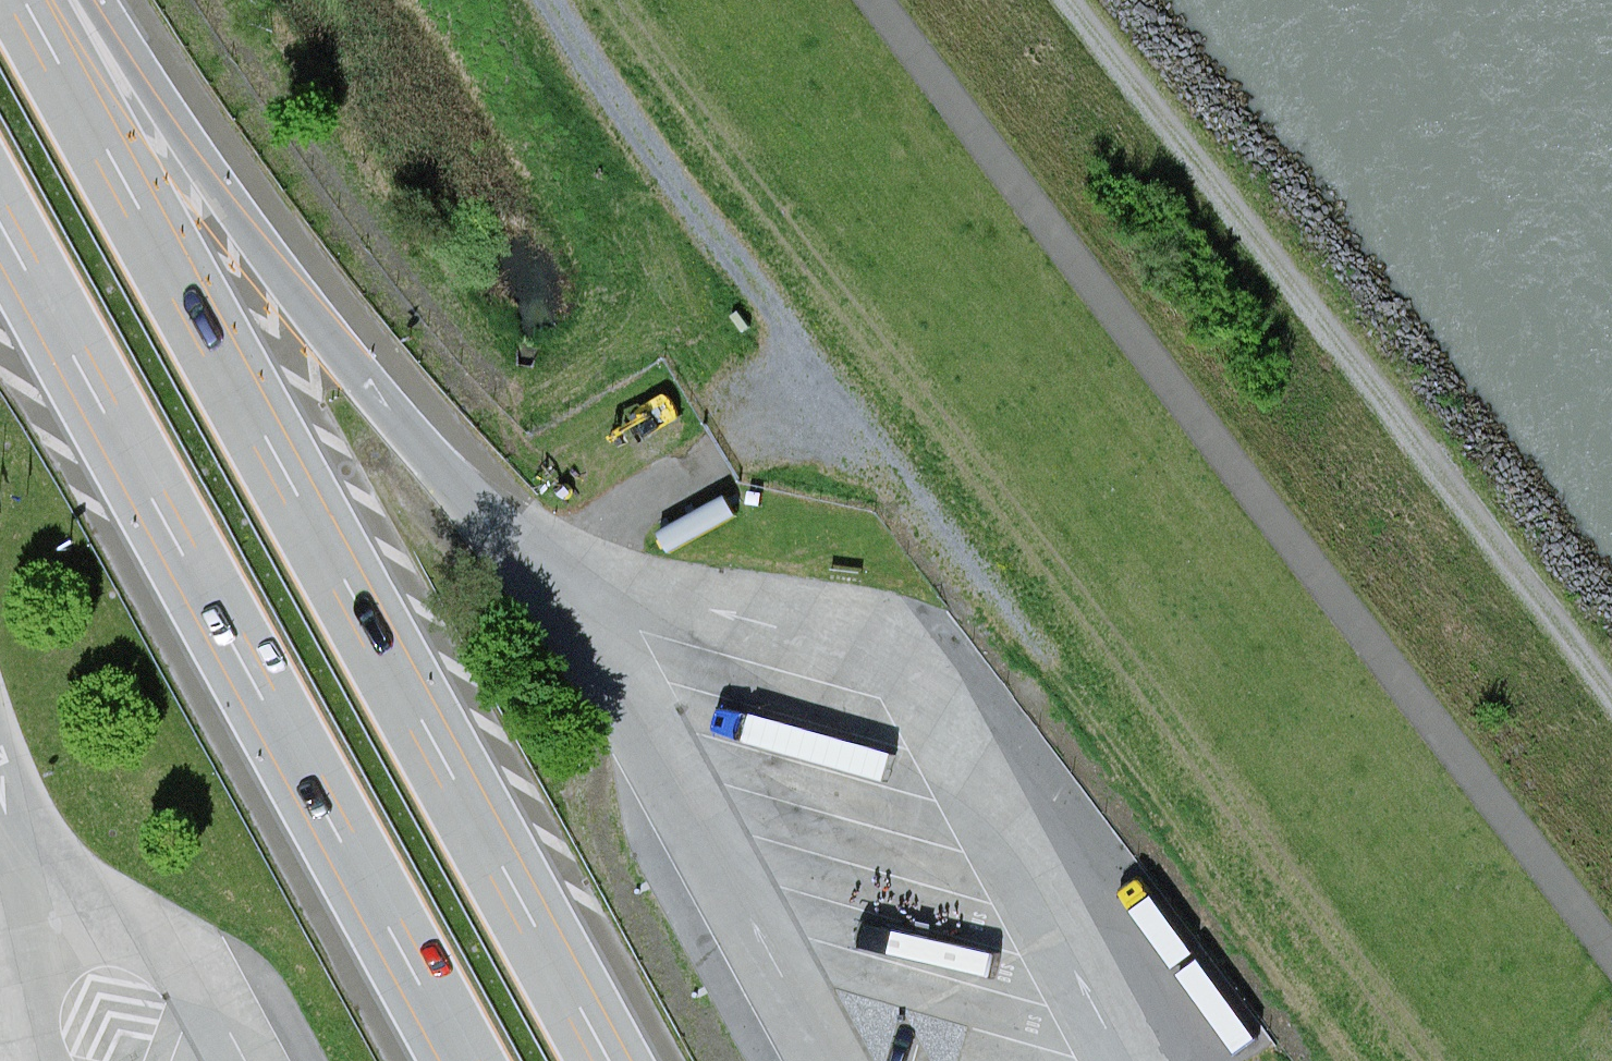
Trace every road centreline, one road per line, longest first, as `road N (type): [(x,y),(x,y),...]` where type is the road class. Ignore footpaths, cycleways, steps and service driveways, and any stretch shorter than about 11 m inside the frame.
road 1 (track): [(1339,1060),(551,0)]
road 2 (motorway): [(607,1060),(24,0)]
road 3 (track): [(870,0),(1611,953)]
road 4 (motorway): [(0,219),(463,1060)]
road 5 (track): [(1075,0),(1611,692)]
road 6 (motorway): [(371,387),(250,231),(98,0)]

